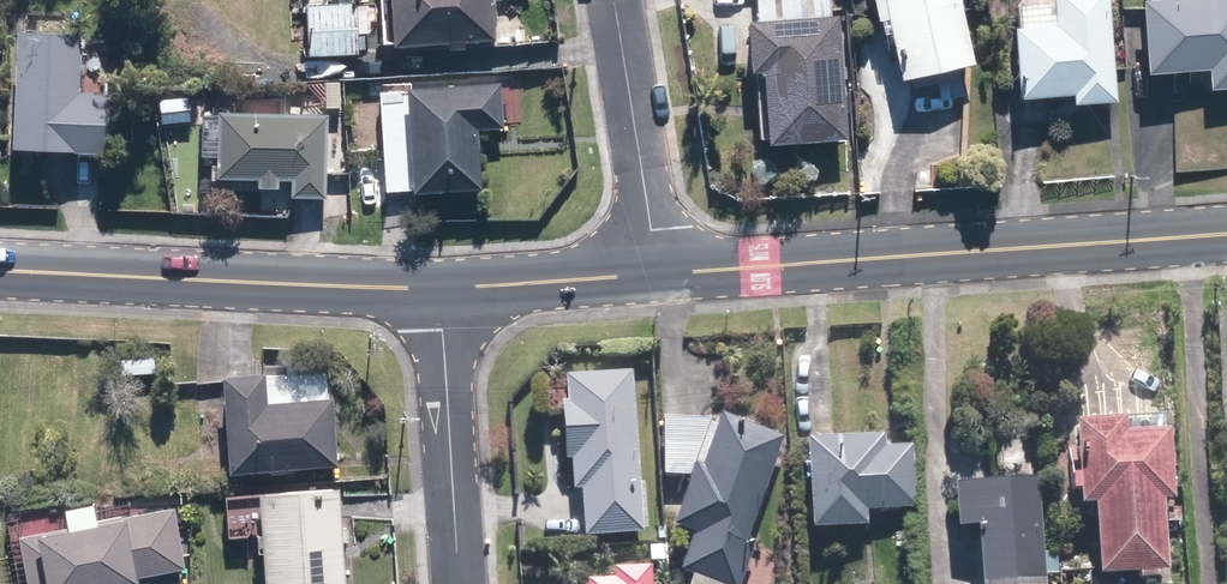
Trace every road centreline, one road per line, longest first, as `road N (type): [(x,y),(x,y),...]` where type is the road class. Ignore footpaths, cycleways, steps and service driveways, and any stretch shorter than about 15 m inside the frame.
road 1 (tertiary): [(1226,235),(656,274)]
road 2 (tertiary): [(437,288),(0,265)]
road 3 (residential): [(461,583),(437,288)]
road 4 (residential): [(613,0),(656,274)]
road 5 (tertiary): [(656,274),(437,288)]

